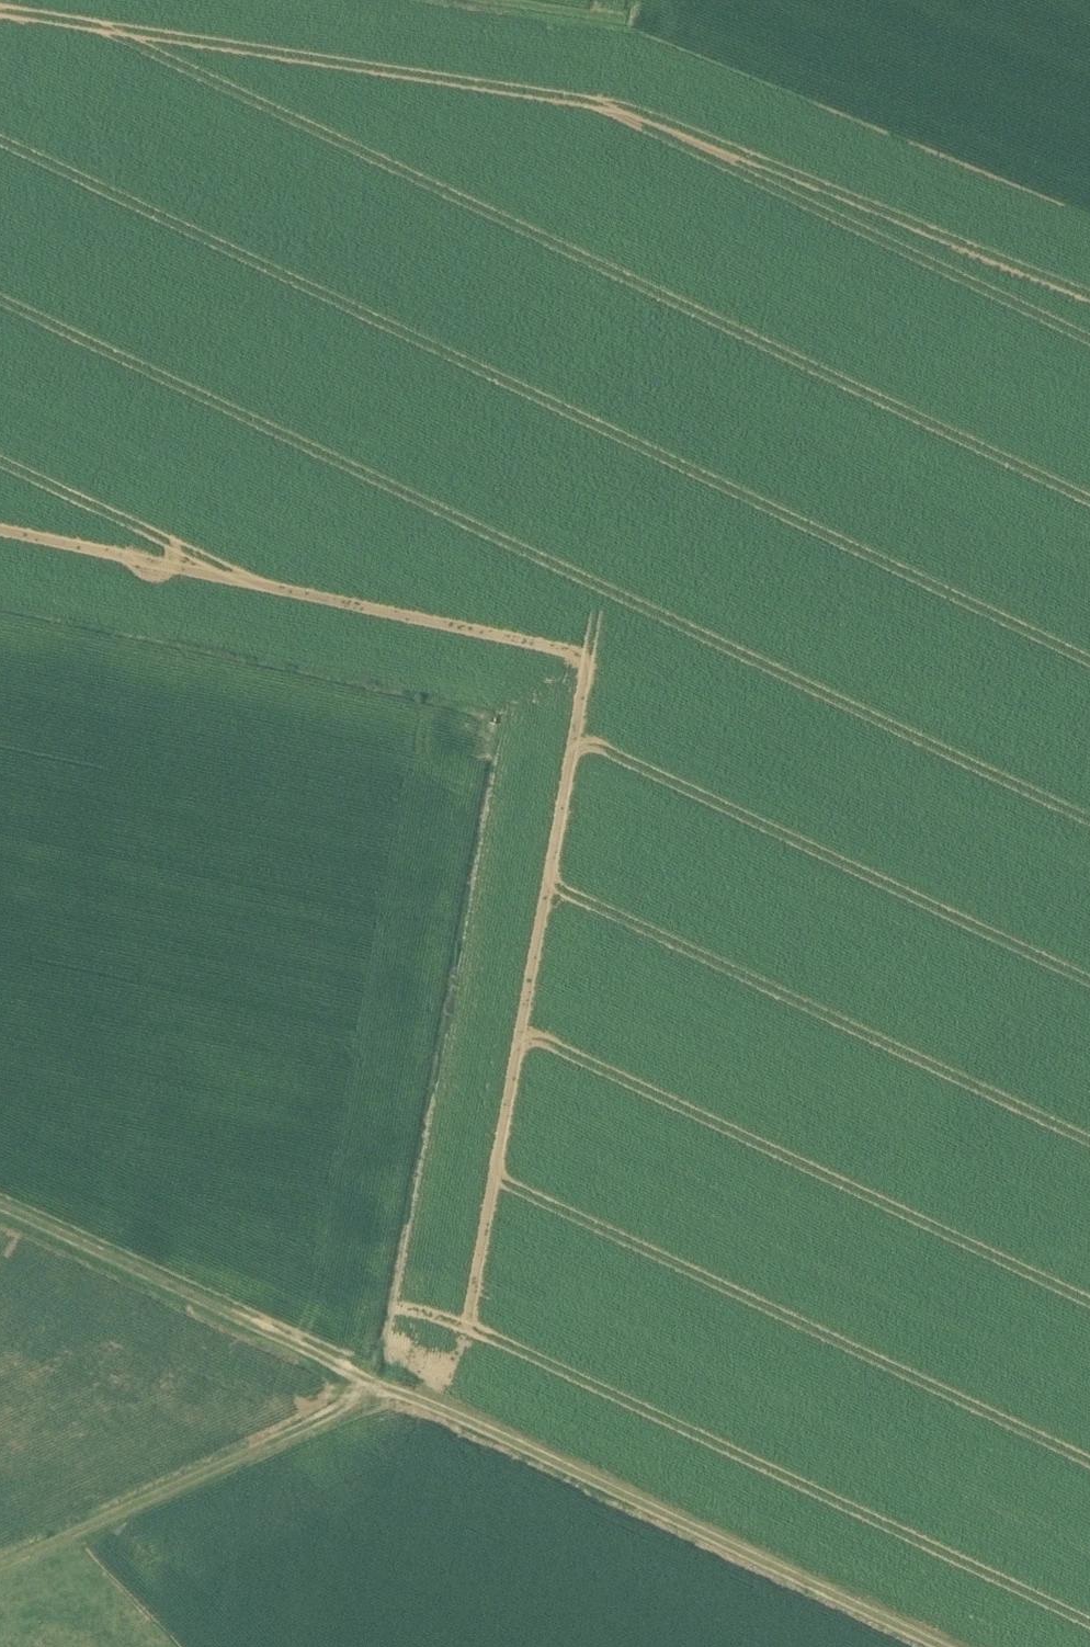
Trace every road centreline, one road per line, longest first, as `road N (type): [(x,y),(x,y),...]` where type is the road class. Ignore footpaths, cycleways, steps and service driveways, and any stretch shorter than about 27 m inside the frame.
road 1 (track): [(936,1646),(0,1205)]
road 2 (track): [(374,1382),(345,1408),(0,1565)]

